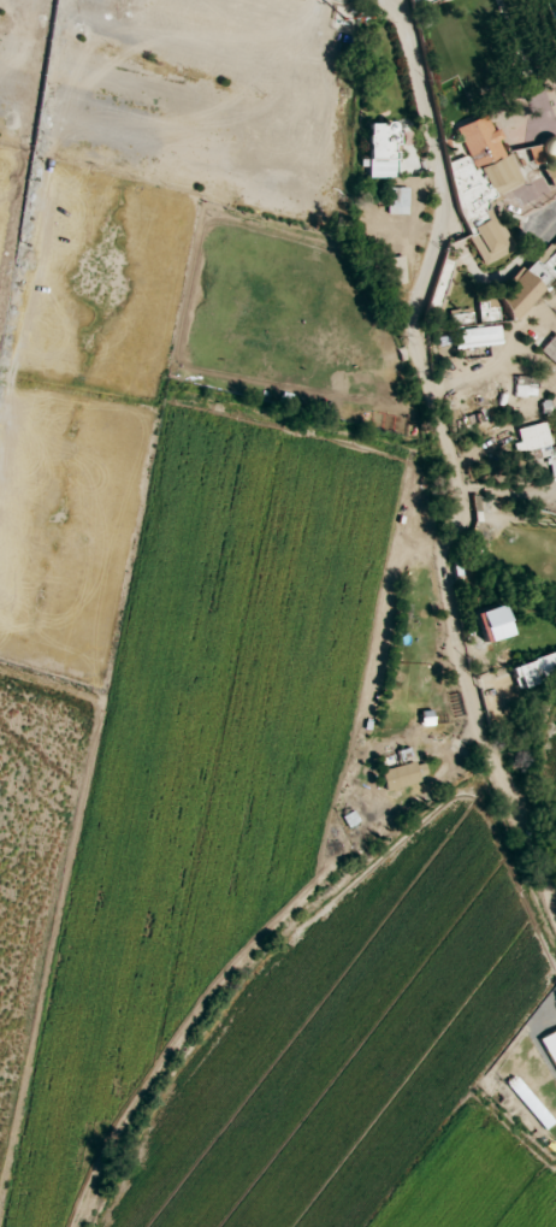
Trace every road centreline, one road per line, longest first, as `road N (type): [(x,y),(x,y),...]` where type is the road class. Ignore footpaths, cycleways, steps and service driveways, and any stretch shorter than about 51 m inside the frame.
road 1 (residential): [(555,912),(474,716),(442,576),(459,503),(410,326),(438,240),(442,197),(392,0)]

